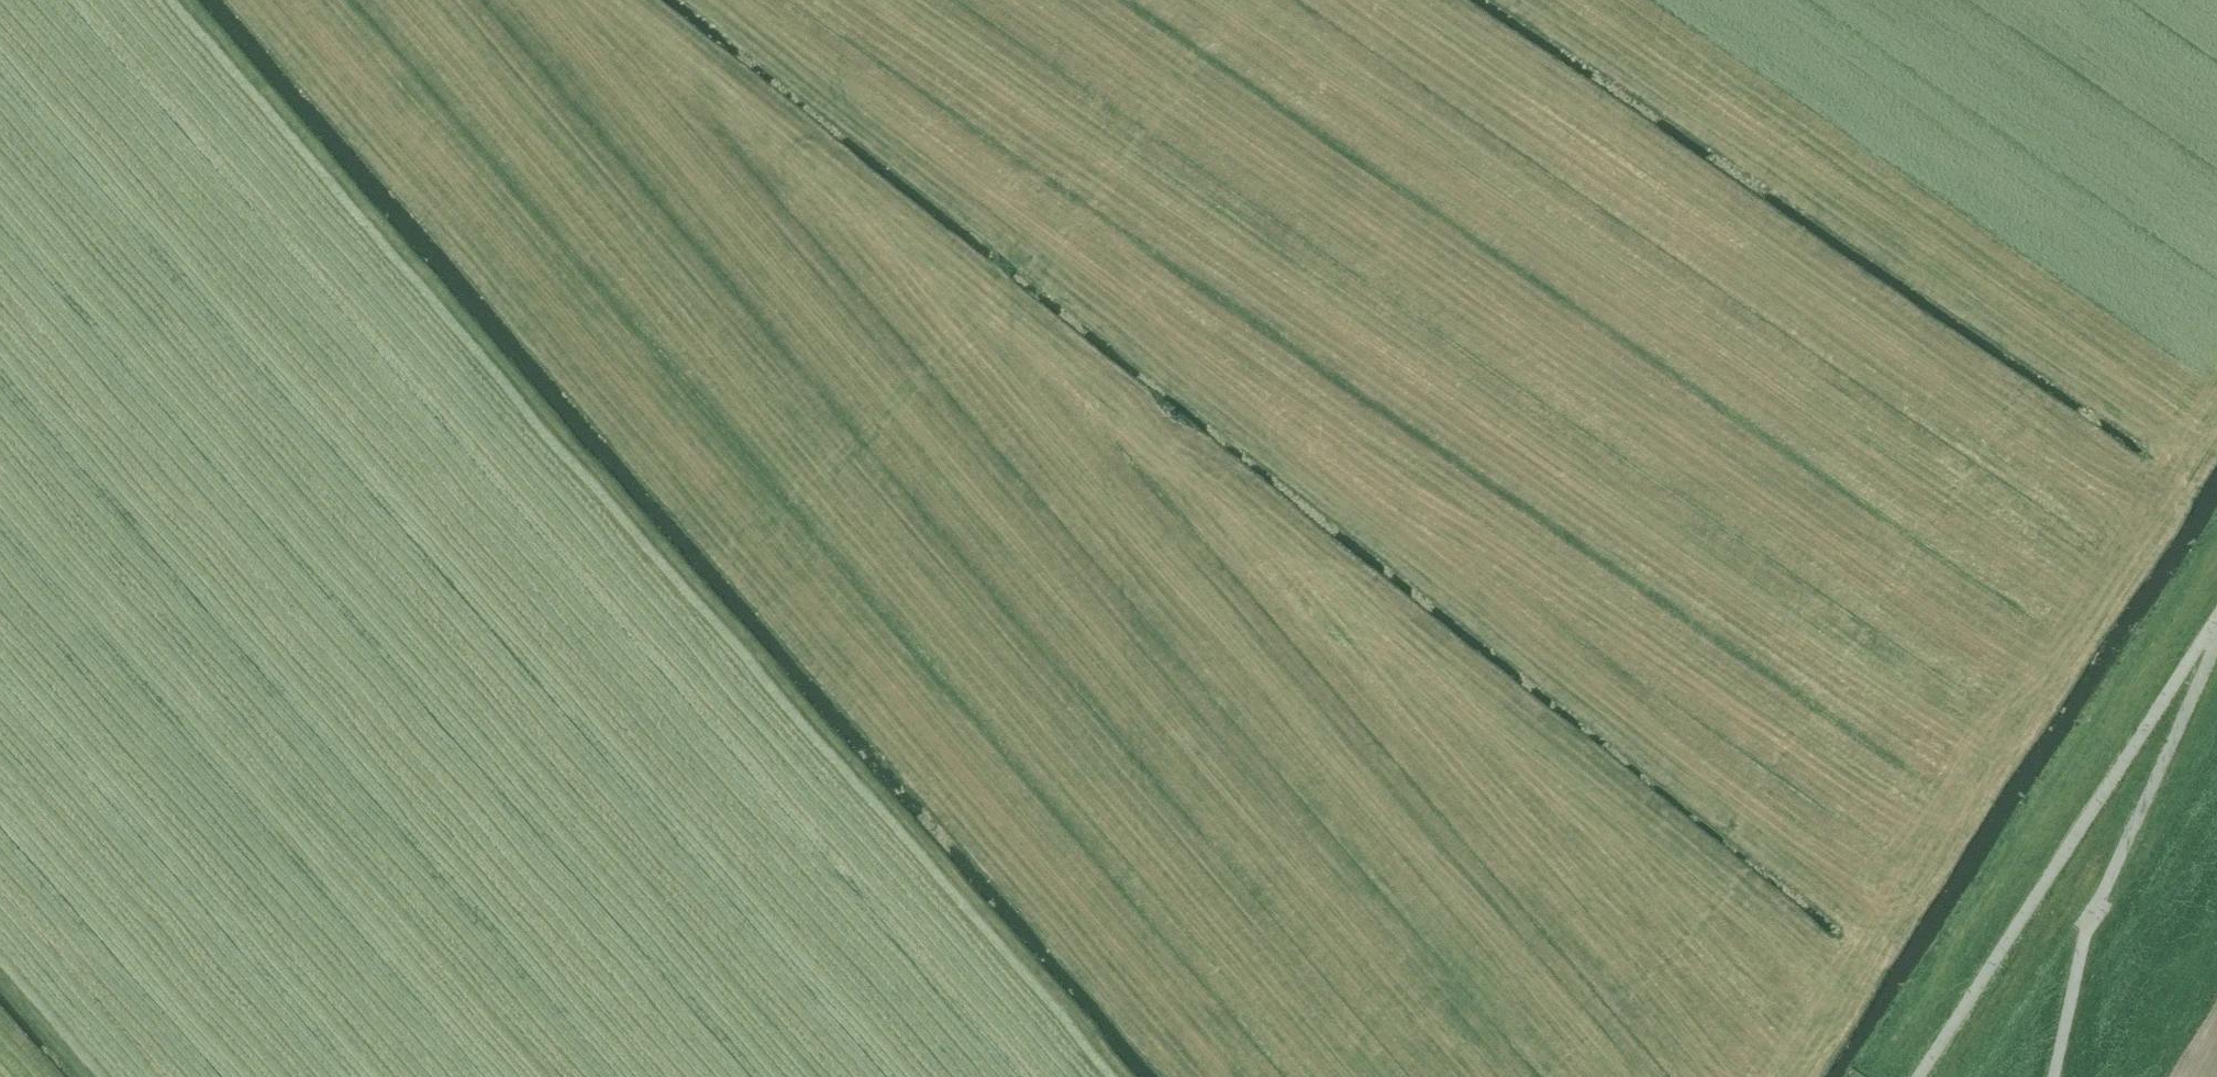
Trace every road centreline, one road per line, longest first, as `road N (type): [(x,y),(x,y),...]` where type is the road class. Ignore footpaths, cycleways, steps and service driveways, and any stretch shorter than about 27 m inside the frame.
road 1 (unclassified): [(1918,1076),(2216,618)]

